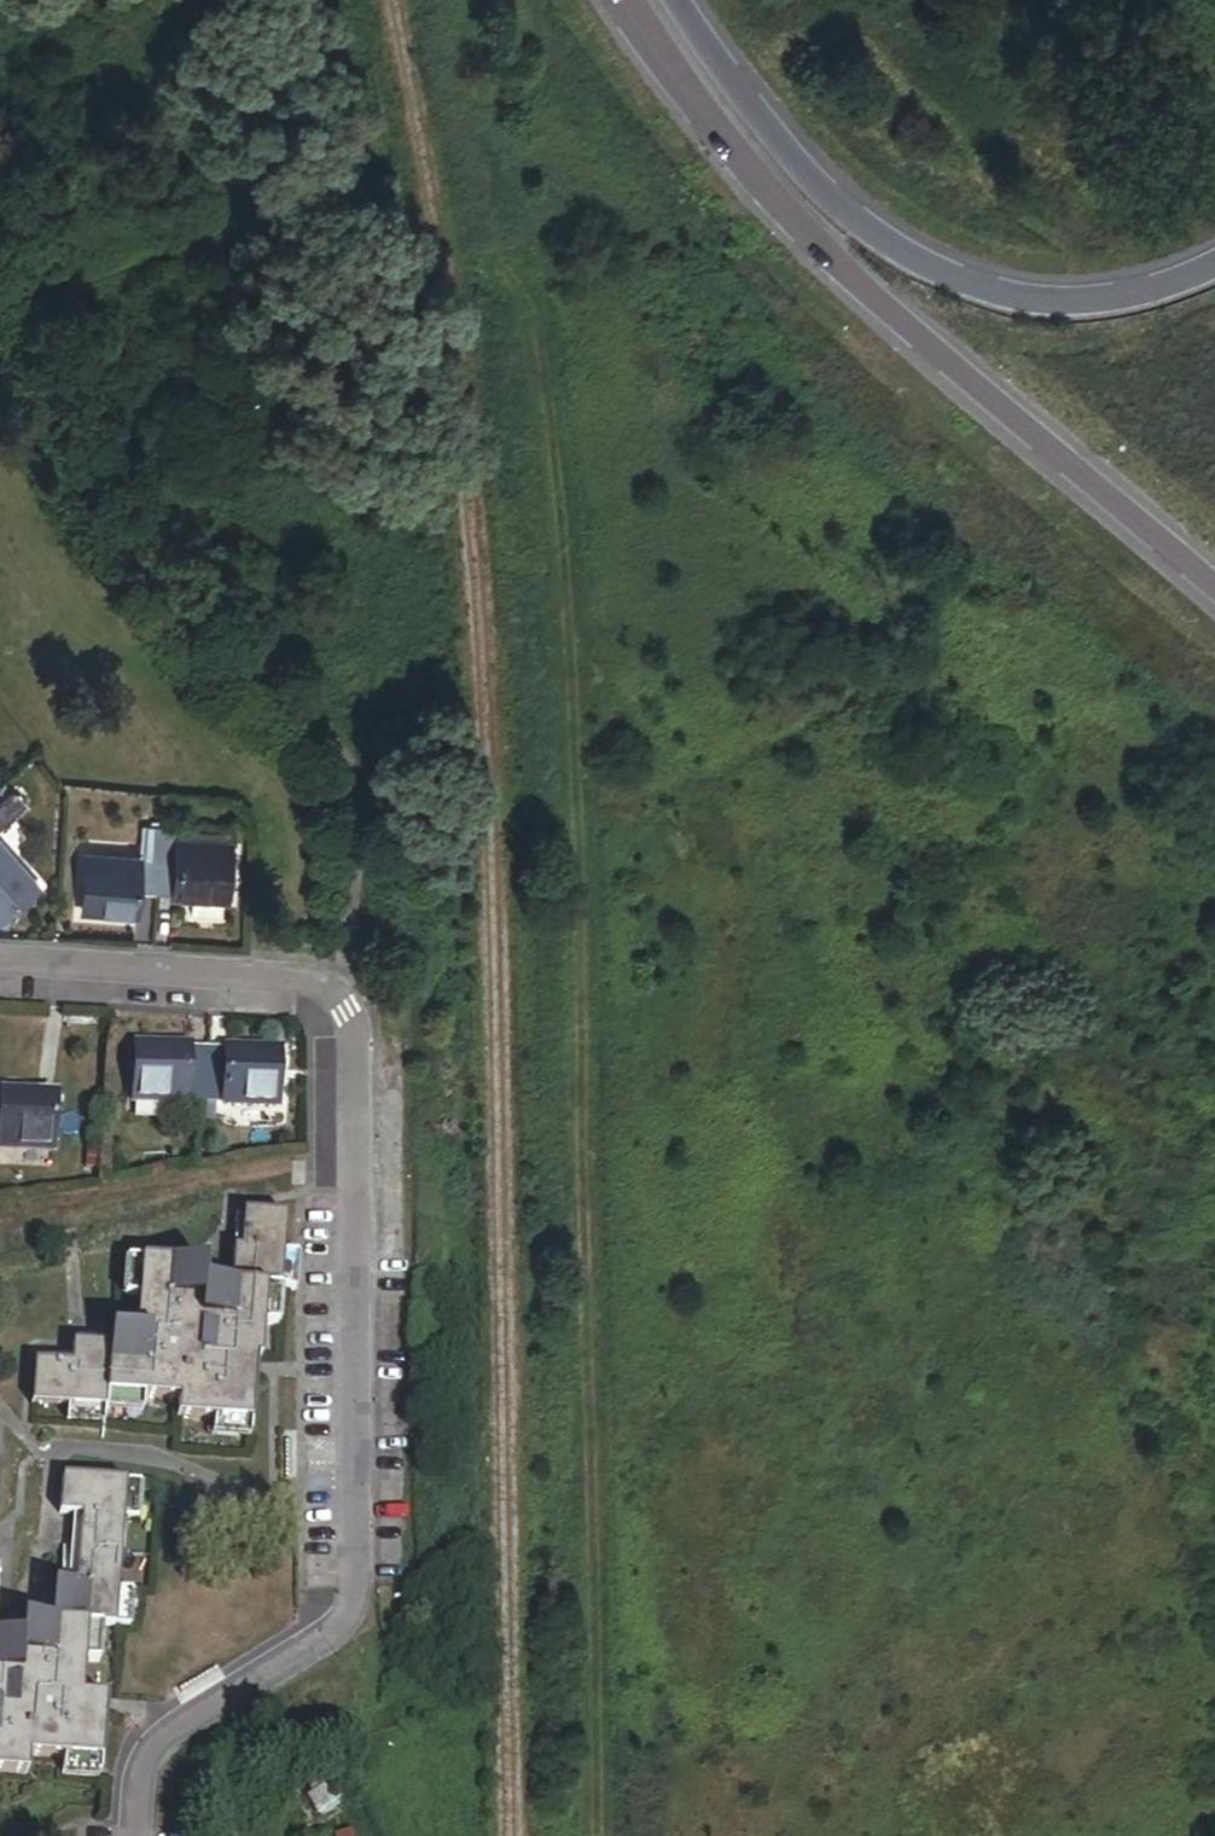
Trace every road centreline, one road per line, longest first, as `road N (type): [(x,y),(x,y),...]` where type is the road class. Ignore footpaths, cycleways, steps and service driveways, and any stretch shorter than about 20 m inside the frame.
road 1 (residential): [(0,970),(342,994),(355,1022),(354,1609),(325,1642),(155,1745),(139,1835)]
road 2 (trunk): [(626,0),(699,108),(781,202),(889,308),(1214,584)]
road 3 (trunk): [(1214,260),(1186,277),(1083,300),(975,283),(851,212),(726,73),(680,0)]

